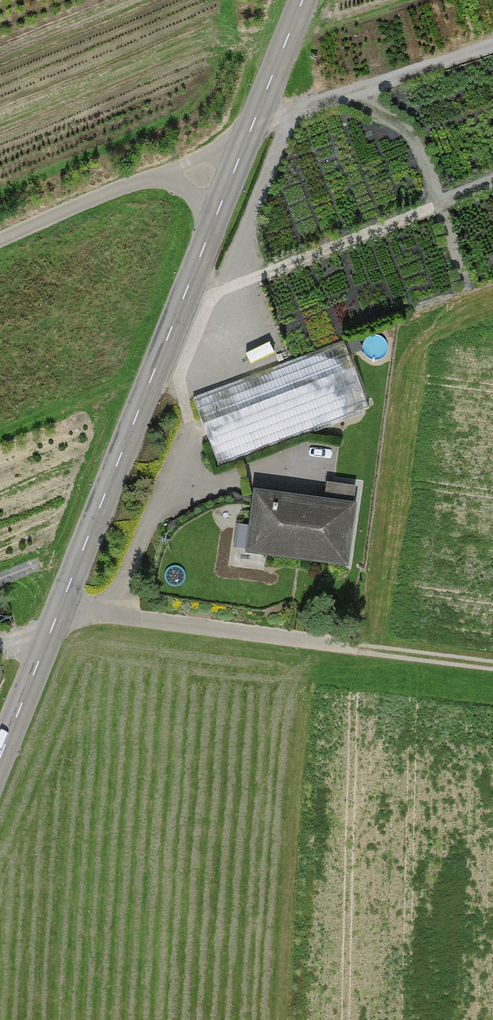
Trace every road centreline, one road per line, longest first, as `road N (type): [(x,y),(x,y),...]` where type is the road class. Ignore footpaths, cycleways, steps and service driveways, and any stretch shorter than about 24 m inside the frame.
road 1 (tertiary): [(0,757),(304,0)]
road 2 (track): [(111,615),(492,666)]
road 3 (track): [(253,127),(492,47)]

